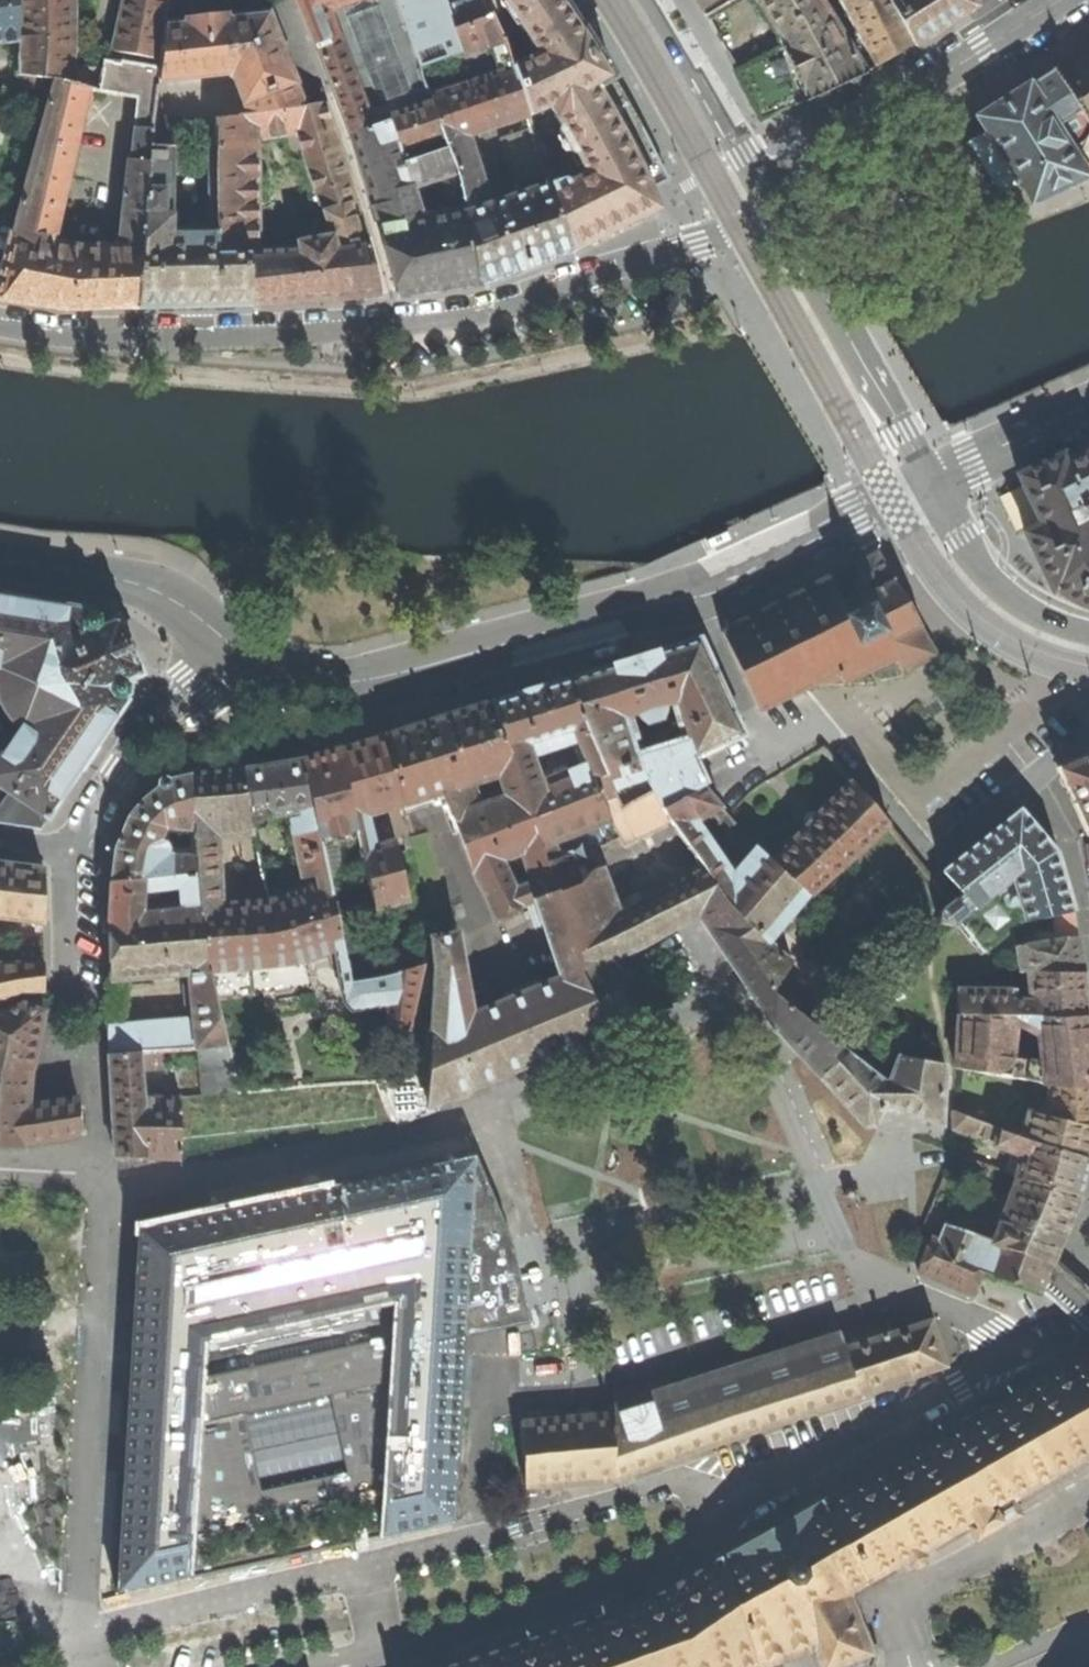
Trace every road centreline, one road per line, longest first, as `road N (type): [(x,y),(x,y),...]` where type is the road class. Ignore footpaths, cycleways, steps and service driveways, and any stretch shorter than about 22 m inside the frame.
road 1 (unclassified): [(71,1635),(365,1570),(852,1436)]
road 2 (residential): [(0,329),(155,338),(470,317),(776,216)]
road 3 (residential): [(78,852),(72,948),(86,1166),(71,1635)]
road 4 (unclassified): [(324,1666),(623,1583),(852,1436)]
road 5 (tertiary): [(233,645),(277,678),(334,688),(690,591)]
road 6 (residential): [(1064,0),(763,192)]
road 7 (residential): [(776,216),(926,483)]
road 8 (residential): [(233,645),(122,773),(78,852)]
road 9 (tertiary): [(690,591),(926,483)]
road 10 (tertiary): [(233,645),(170,594),(142,583),(0,559)]
road 11 (residential): [(690,591),(772,759),(830,734)]
road 12 (tertiary): [(926,483),(980,567),(1042,615),(1088,631)]
road 13 (residential): [(651,0),(763,192)]
road 14 (tertiary): [(1088,409),(926,483)]
road 15 (unclassified): [(852,1436),(1008,1351)]

